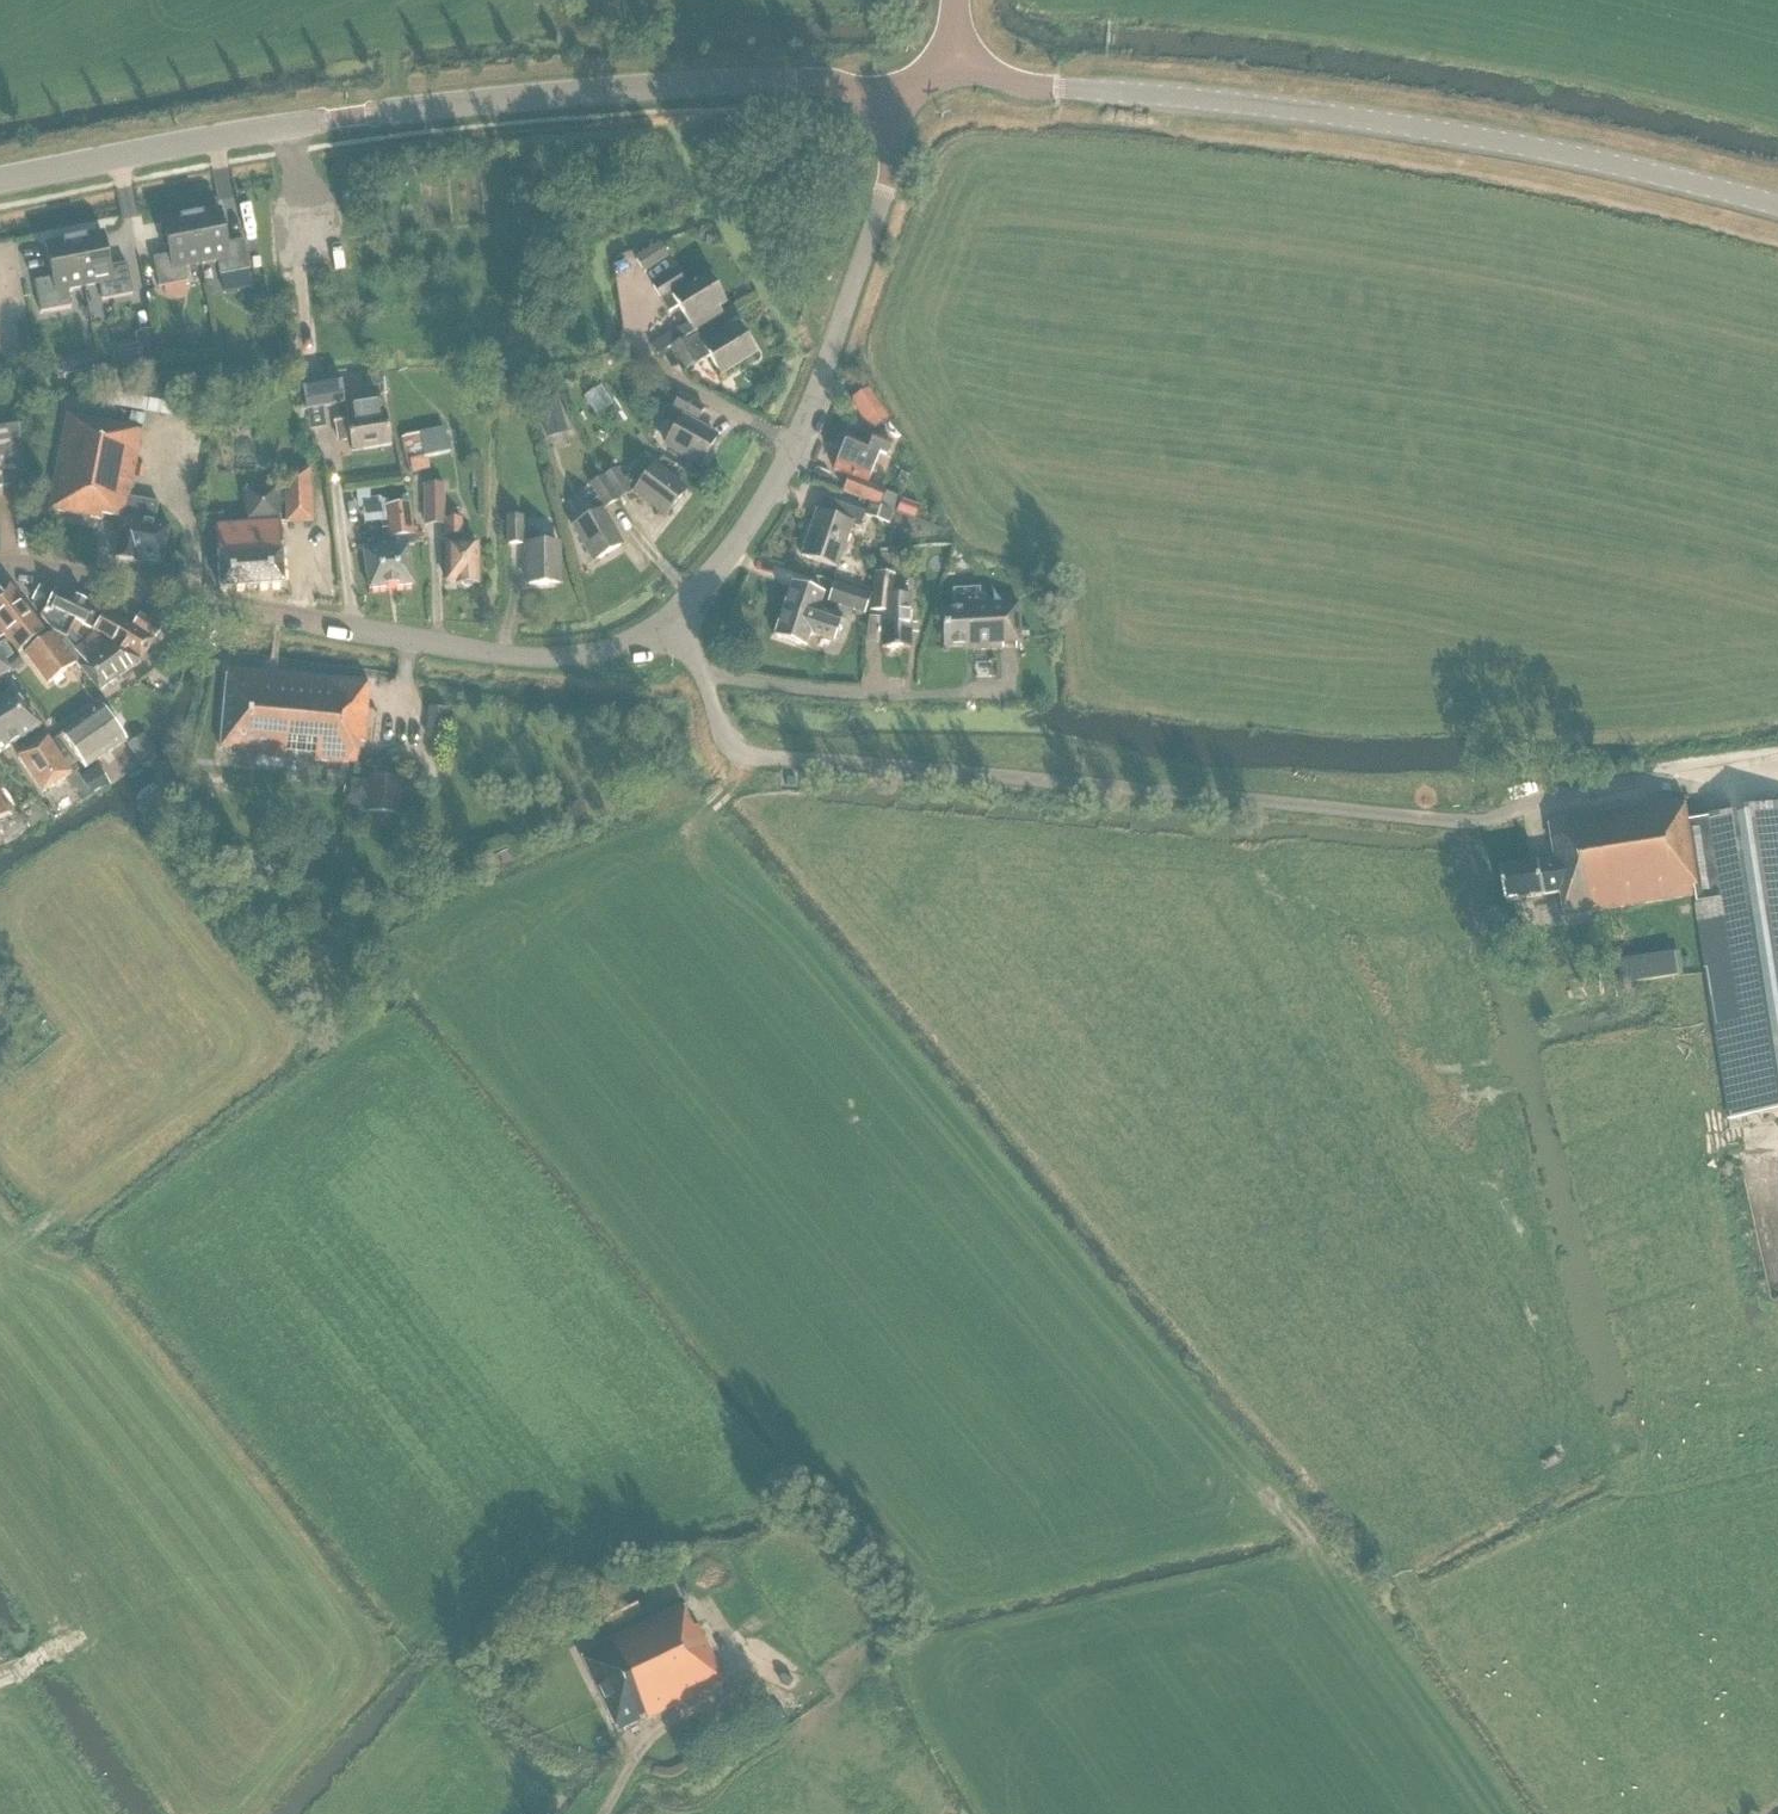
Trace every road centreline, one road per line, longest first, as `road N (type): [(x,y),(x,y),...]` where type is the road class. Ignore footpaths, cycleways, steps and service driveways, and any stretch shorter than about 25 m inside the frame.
road 1 (tertiary): [(0,179),(319,122),(549,95),(807,81),(885,95)]
road 2 (tertiary): [(1777,206),(1606,162),(1378,121),(1036,88),(955,69)]
road 3 (unclassified): [(0,563),(536,658),(588,654),(664,625)]
road 4 (unclassified): [(664,625),(739,539),(800,431),(889,176),(885,95)]
road 5 (residential): [(960,695),(842,694),(703,676),(664,625)]

